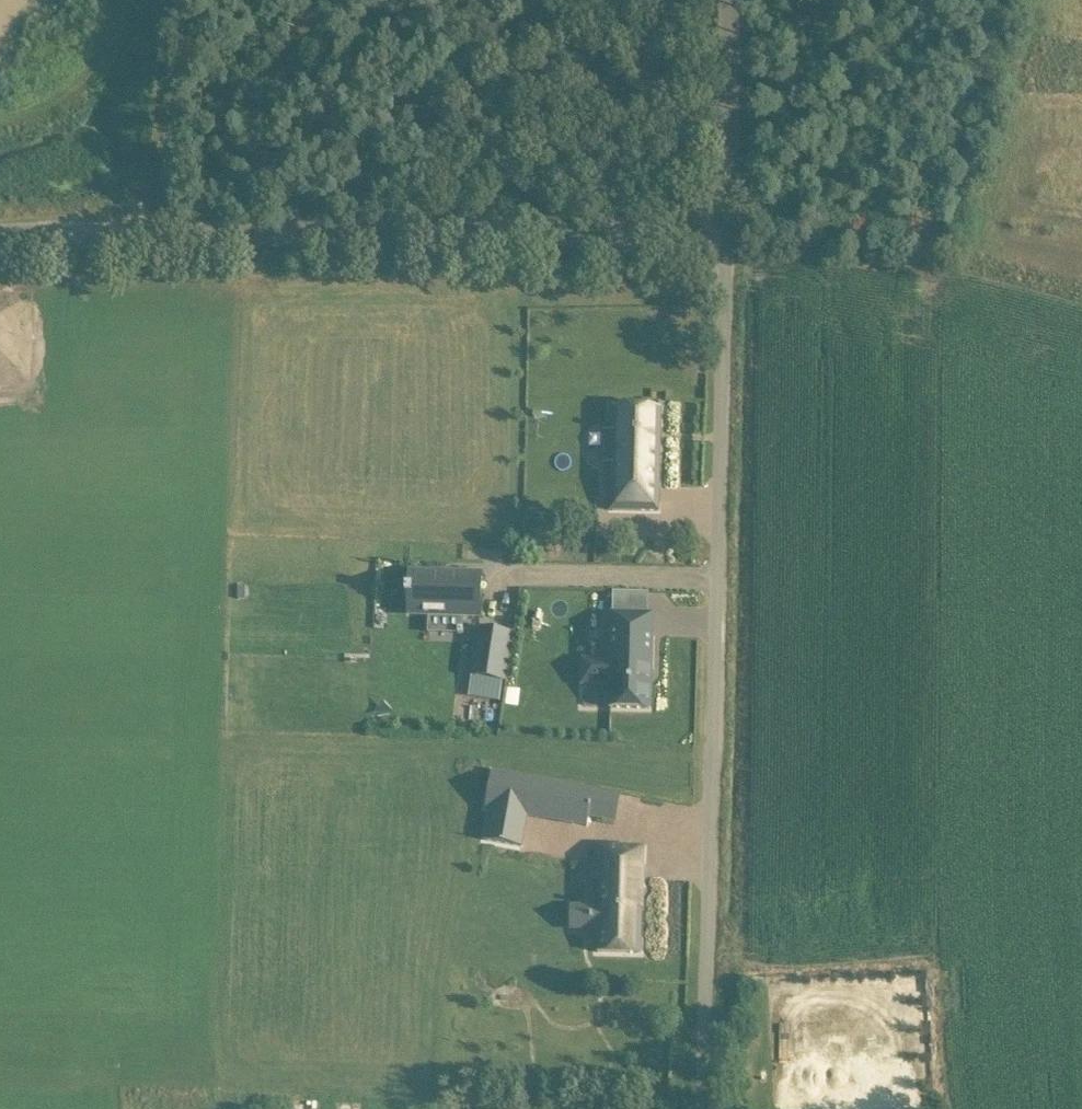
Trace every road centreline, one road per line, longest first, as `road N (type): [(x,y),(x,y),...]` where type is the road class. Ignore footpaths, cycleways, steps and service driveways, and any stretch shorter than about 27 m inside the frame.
road 1 (unclassified): [(698,1108),(721,251)]
road 2 (unclassified): [(721,251),(0,241)]
road 3 (unclassified): [(721,251),(730,0)]

